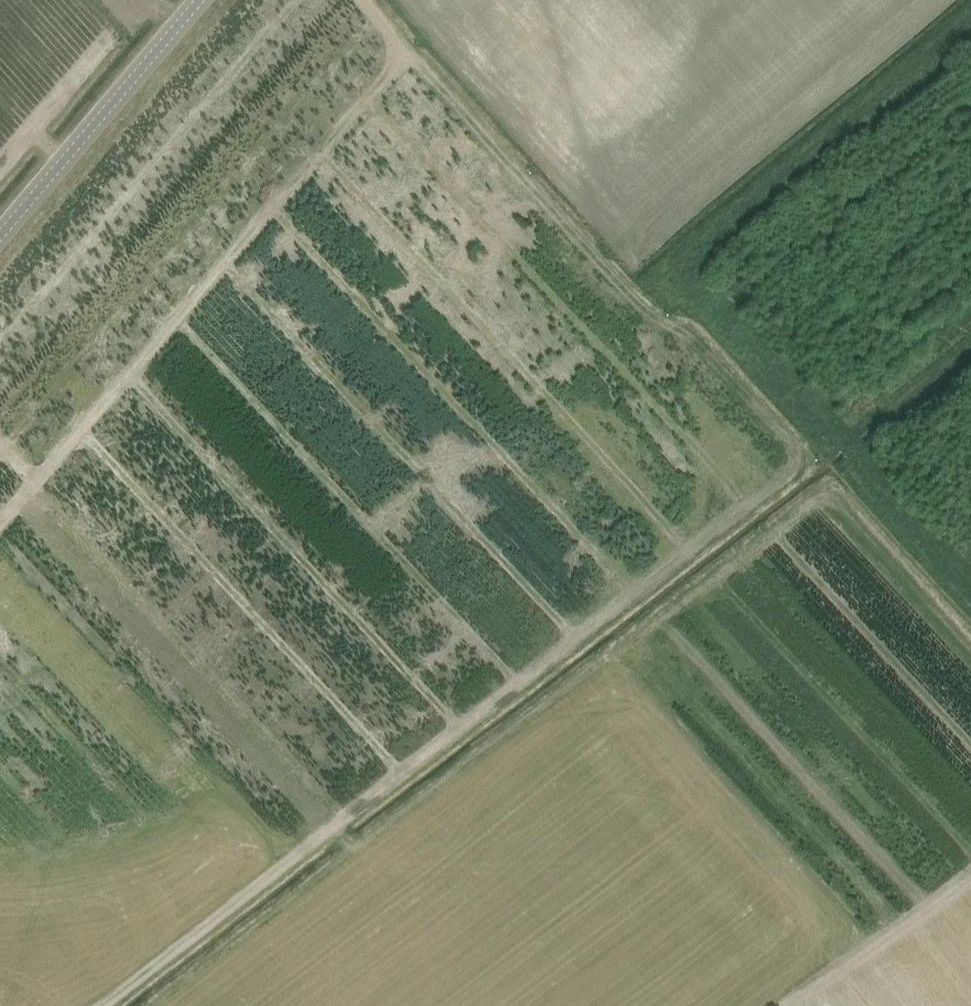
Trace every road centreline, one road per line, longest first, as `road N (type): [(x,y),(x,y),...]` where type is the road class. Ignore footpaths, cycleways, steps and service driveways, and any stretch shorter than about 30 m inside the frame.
road 1 (unclassified): [(0,228),(197,0)]

